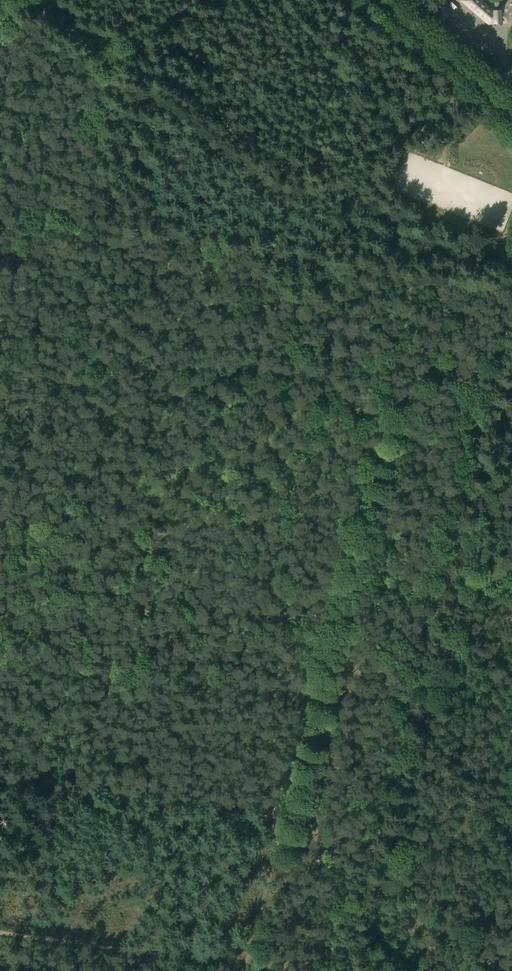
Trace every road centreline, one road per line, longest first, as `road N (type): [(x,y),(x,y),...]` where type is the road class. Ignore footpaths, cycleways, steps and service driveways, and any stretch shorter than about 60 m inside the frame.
road 1 (track): [(0,579),(59,586),(100,56),(152,77),(314,169),(485,95)]
road 2 (track): [(430,636),(59,586)]
road 3 (track): [(511,117),(375,0)]
road 4 (track): [(511,831),(464,970)]

